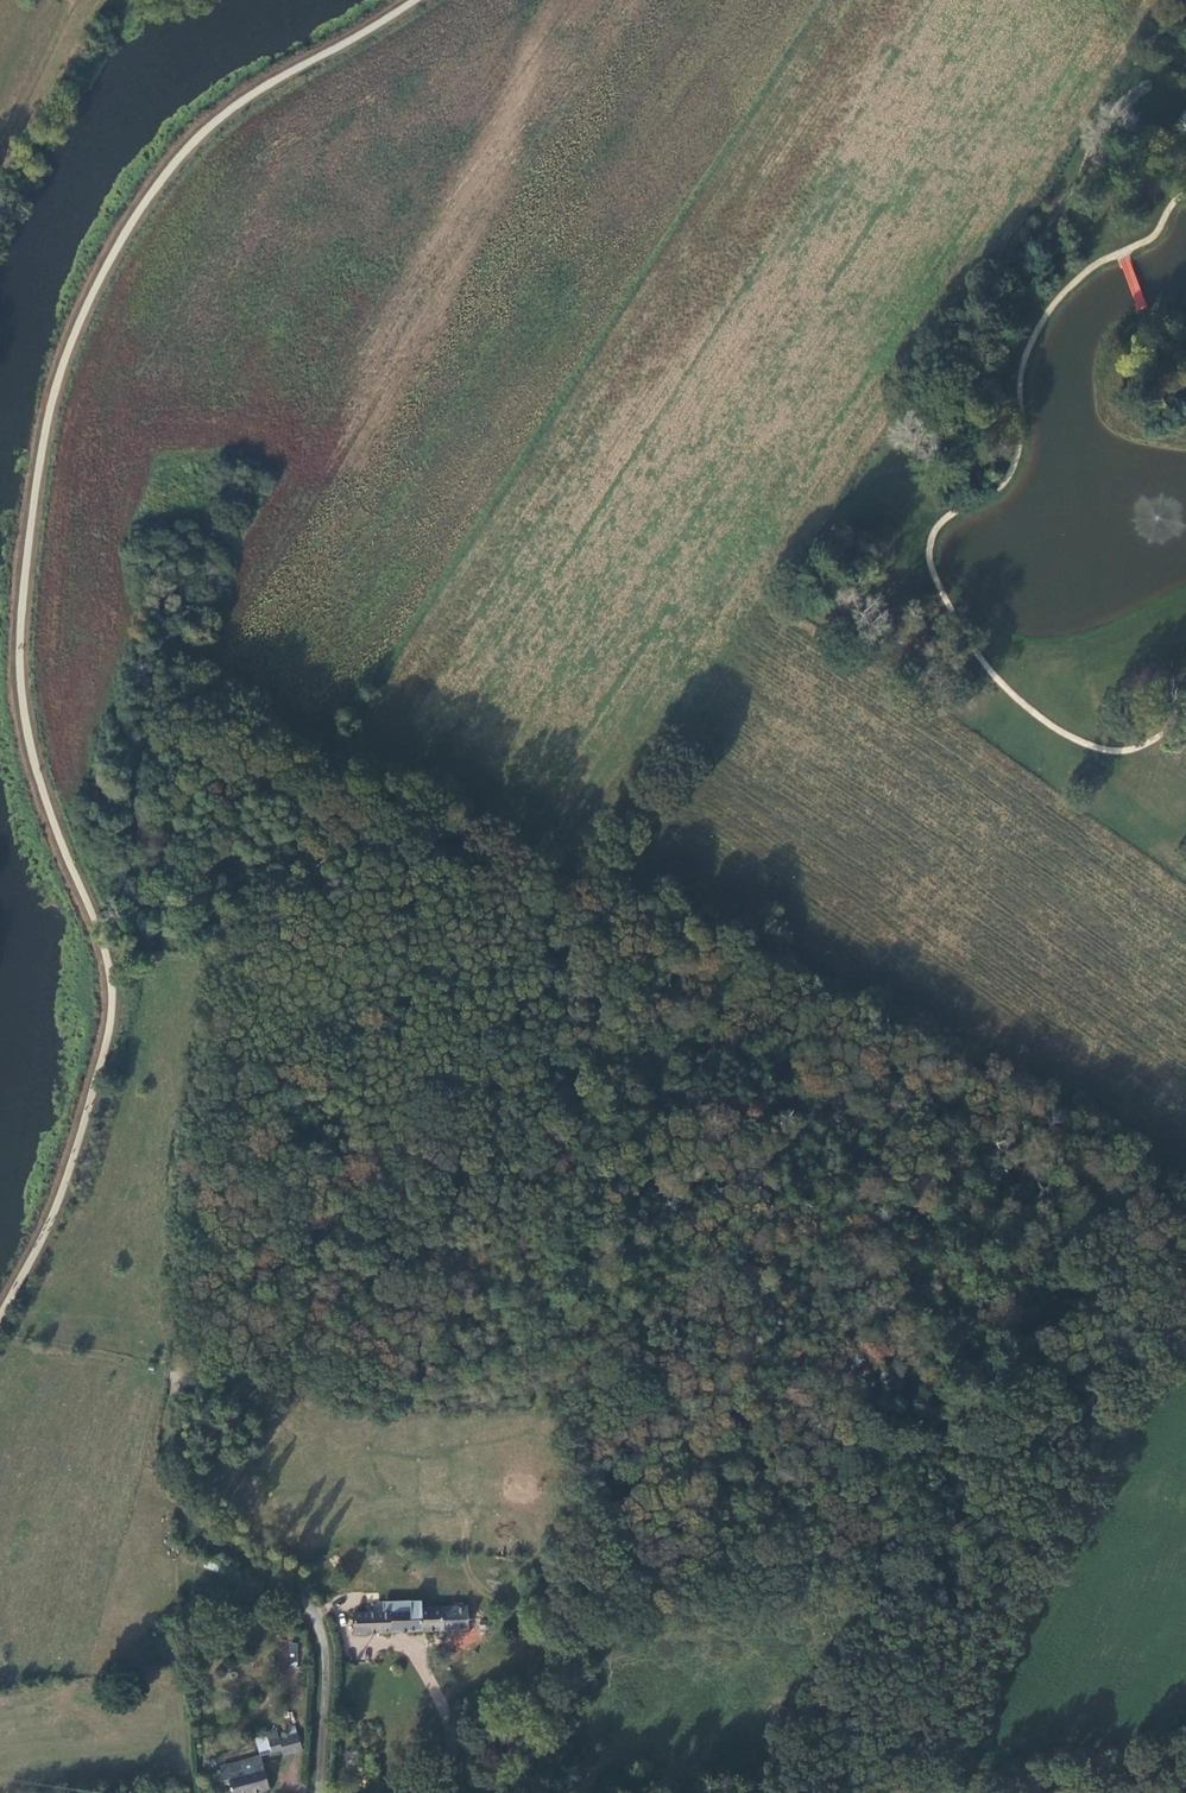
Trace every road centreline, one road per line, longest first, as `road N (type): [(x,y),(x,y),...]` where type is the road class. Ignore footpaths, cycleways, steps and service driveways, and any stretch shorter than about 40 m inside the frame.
road 1 (track): [(229,959),(172,1484),(312,1604),(325,1724),(323,1792)]
road 2 (track): [(1185,1761),(869,1792)]

